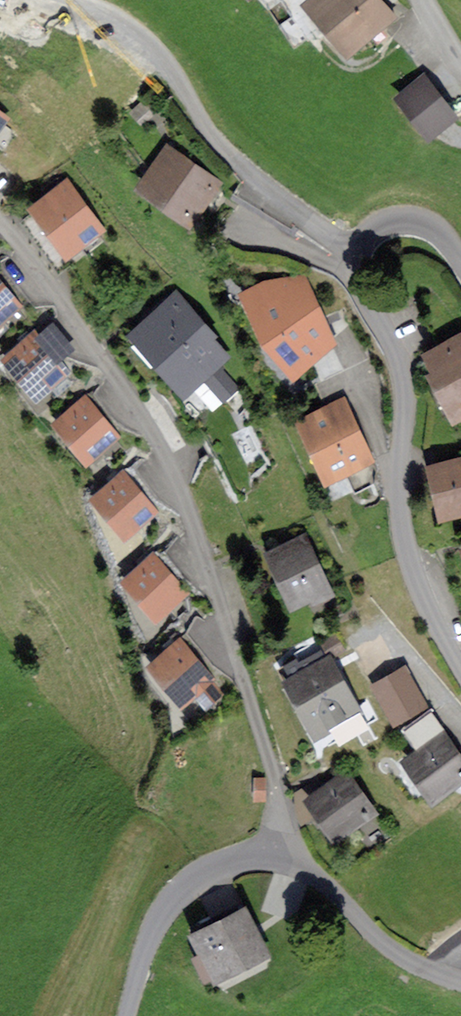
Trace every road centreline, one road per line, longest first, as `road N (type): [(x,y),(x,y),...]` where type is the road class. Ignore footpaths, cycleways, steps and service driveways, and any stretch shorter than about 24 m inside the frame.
road 1 (residential): [(277,854),(280,798),(186,494),(161,442),(0,221)]
road 2 (unclassified): [(460,670),(421,591),(404,528),(403,380),(349,258),(376,229),(401,223),(445,237),(460,258)]
road 3 (unclassified): [(127,1015),(167,903),(237,857),(277,854)]
road 4 (unclassified): [(277,854),(324,884),(409,961),(460,982)]

